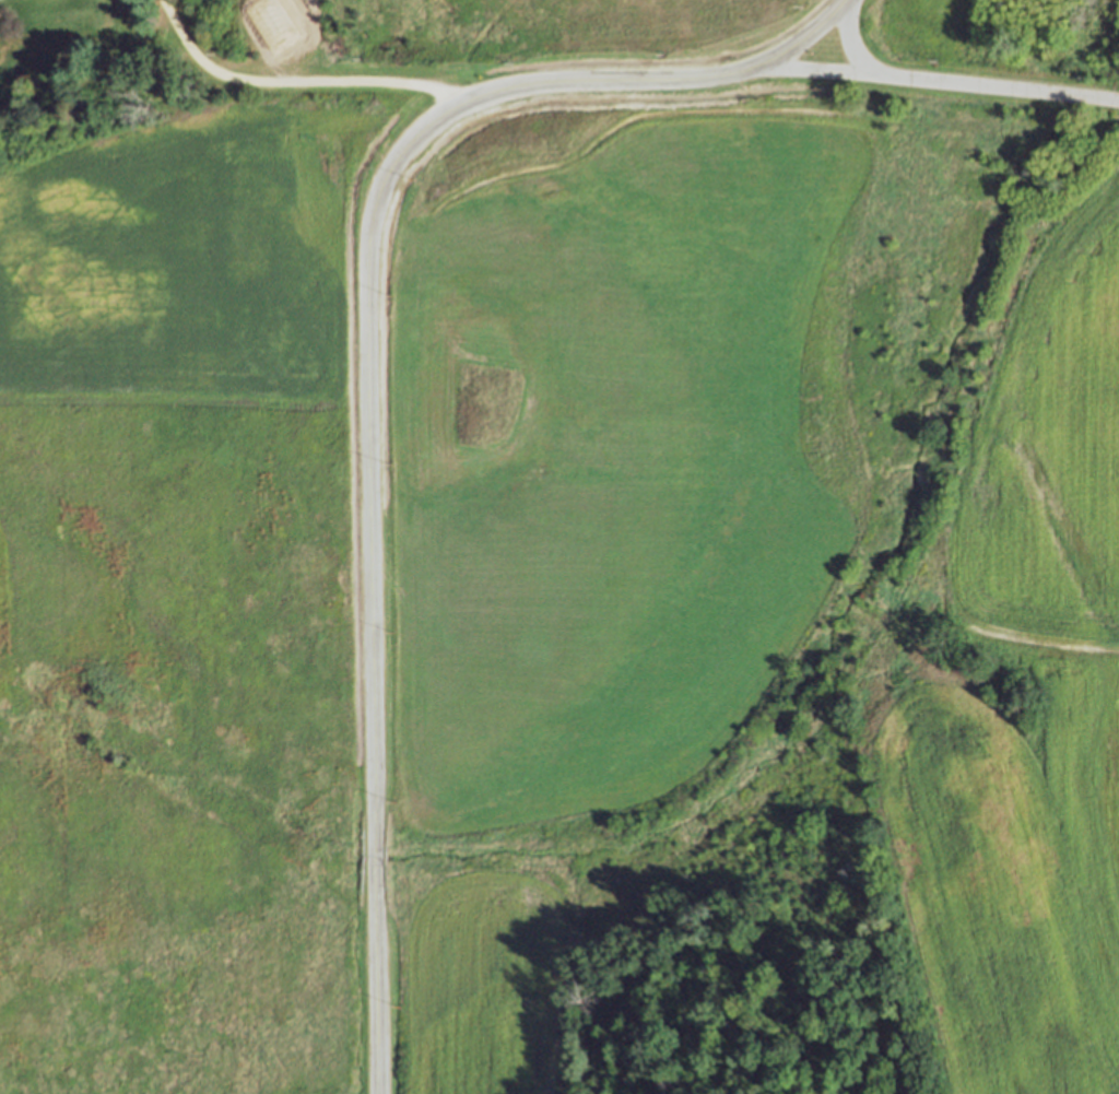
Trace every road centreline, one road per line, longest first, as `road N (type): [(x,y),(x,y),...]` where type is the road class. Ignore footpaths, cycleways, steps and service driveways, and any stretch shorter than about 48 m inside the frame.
road 1 (secondary): [(380,1093),(365,272),(377,192),(405,146),(467,102),(541,81),(718,75),(790,46),(843,0)]
road 2 (residential): [(1118,102),(745,68)]

